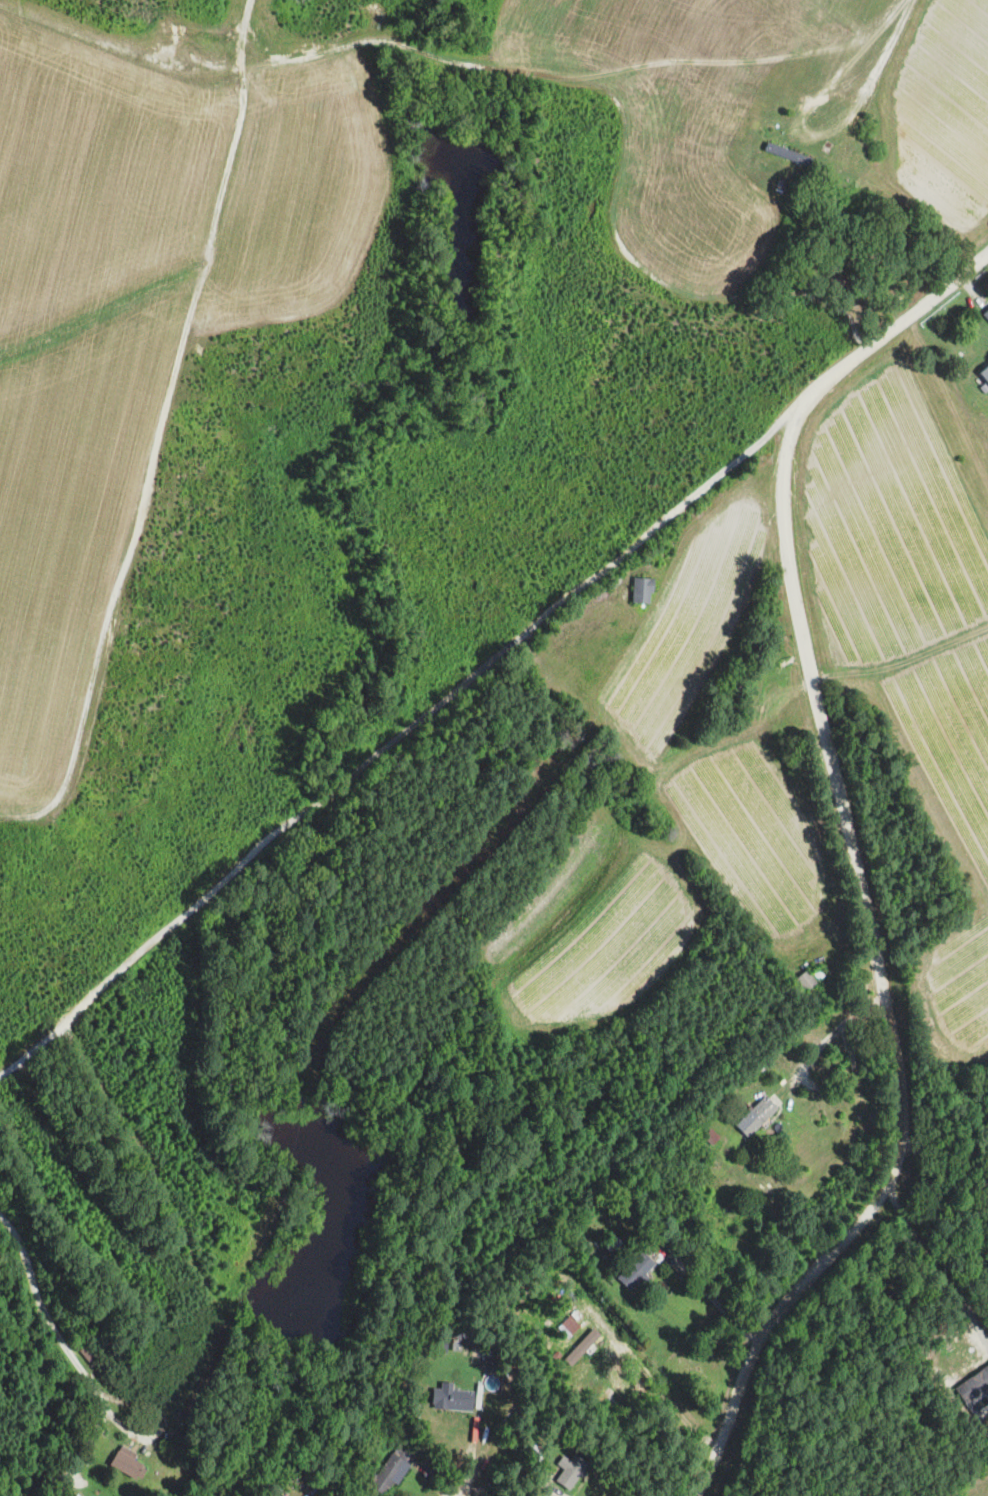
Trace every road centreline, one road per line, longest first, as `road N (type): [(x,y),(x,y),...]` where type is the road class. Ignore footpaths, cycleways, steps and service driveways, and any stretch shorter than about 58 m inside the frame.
road 1 (residential): [(698,1495),(748,1356),(883,1187),(901,1138),(880,973),(791,581),(783,495),(788,445),(805,405),(987,252)]
road 2 (residential): [(805,405),(232,867),(0,1069)]
road 3 (track): [(0,817),(43,817),(72,792),(239,115),(233,83),(180,45),(171,0)]
road 4 (track): [(248,0),(242,38),(254,57),(326,53),(380,37),(446,67),(504,66),(564,80),(751,61),(834,46),(876,25)]
road 5 (track): [(0,21),(128,69),(147,66),(176,37)]

